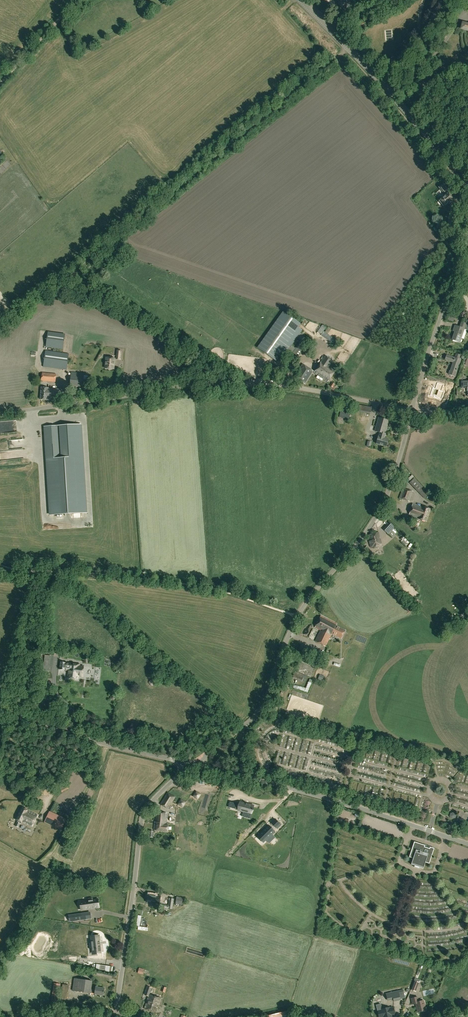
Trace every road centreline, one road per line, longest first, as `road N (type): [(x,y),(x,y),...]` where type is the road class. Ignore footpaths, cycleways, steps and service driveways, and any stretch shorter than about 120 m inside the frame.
road 1 (track): [(0,328),(349,48)]
road 2 (unclassified): [(204,762),(261,710),(297,617),(379,513),(412,411)]
road 3 (unclassified): [(412,411),(306,389),(220,383),(0,413)]
road 4 (unclassified): [(467,844),(204,762)]
road 5 (unclassified): [(117,1016),(143,815),(180,767)]
road 6 (tertiary): [(467,183),(300,0)]
road 7 (unclassified): [(412,411),(467,241)]

